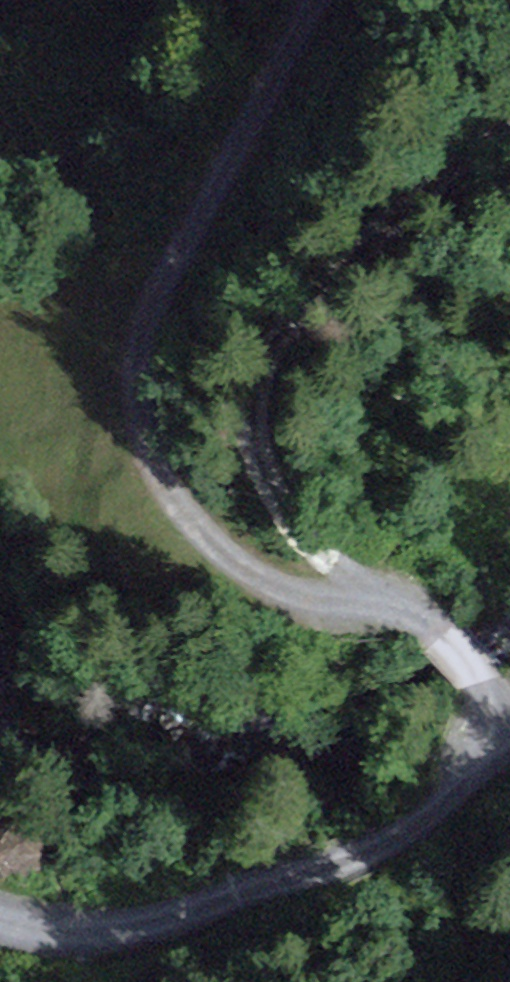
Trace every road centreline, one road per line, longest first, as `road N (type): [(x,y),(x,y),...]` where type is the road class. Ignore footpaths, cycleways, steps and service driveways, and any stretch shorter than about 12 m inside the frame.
road 1 (track): [(316,0),(153,296),(136,353),(143,437),(174,500),(220,548),(287,589),(356,607),(408,636),(480,697),(502,736)]
road 2 (track): [(356,607),(274,473),(257,411),(264,369),(310,296),(509,137)]
road 3 (track): [(509,733),(394,832),(96,929),(39,930),(0,914)]

